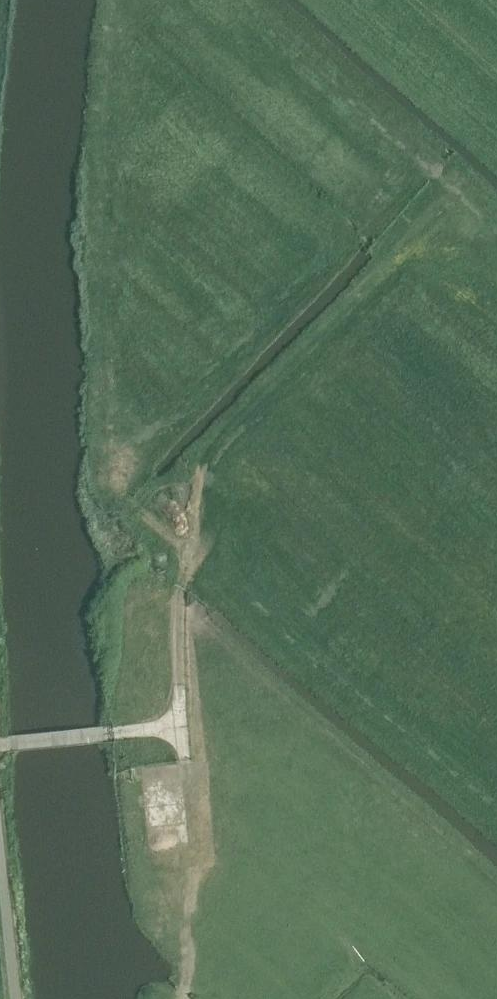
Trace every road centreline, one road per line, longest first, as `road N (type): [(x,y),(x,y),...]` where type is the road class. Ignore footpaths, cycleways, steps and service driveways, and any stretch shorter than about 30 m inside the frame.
road 1 (track): [(103,270),(108,477),(189,547),(214,445),(302,357)]
road 2 (track): [(183,998),(197,863),(183,758)]
road 3 (track): [(189,547),(177,639),(183,758)]
road 4 (track): [(181,724),(0,743)]

